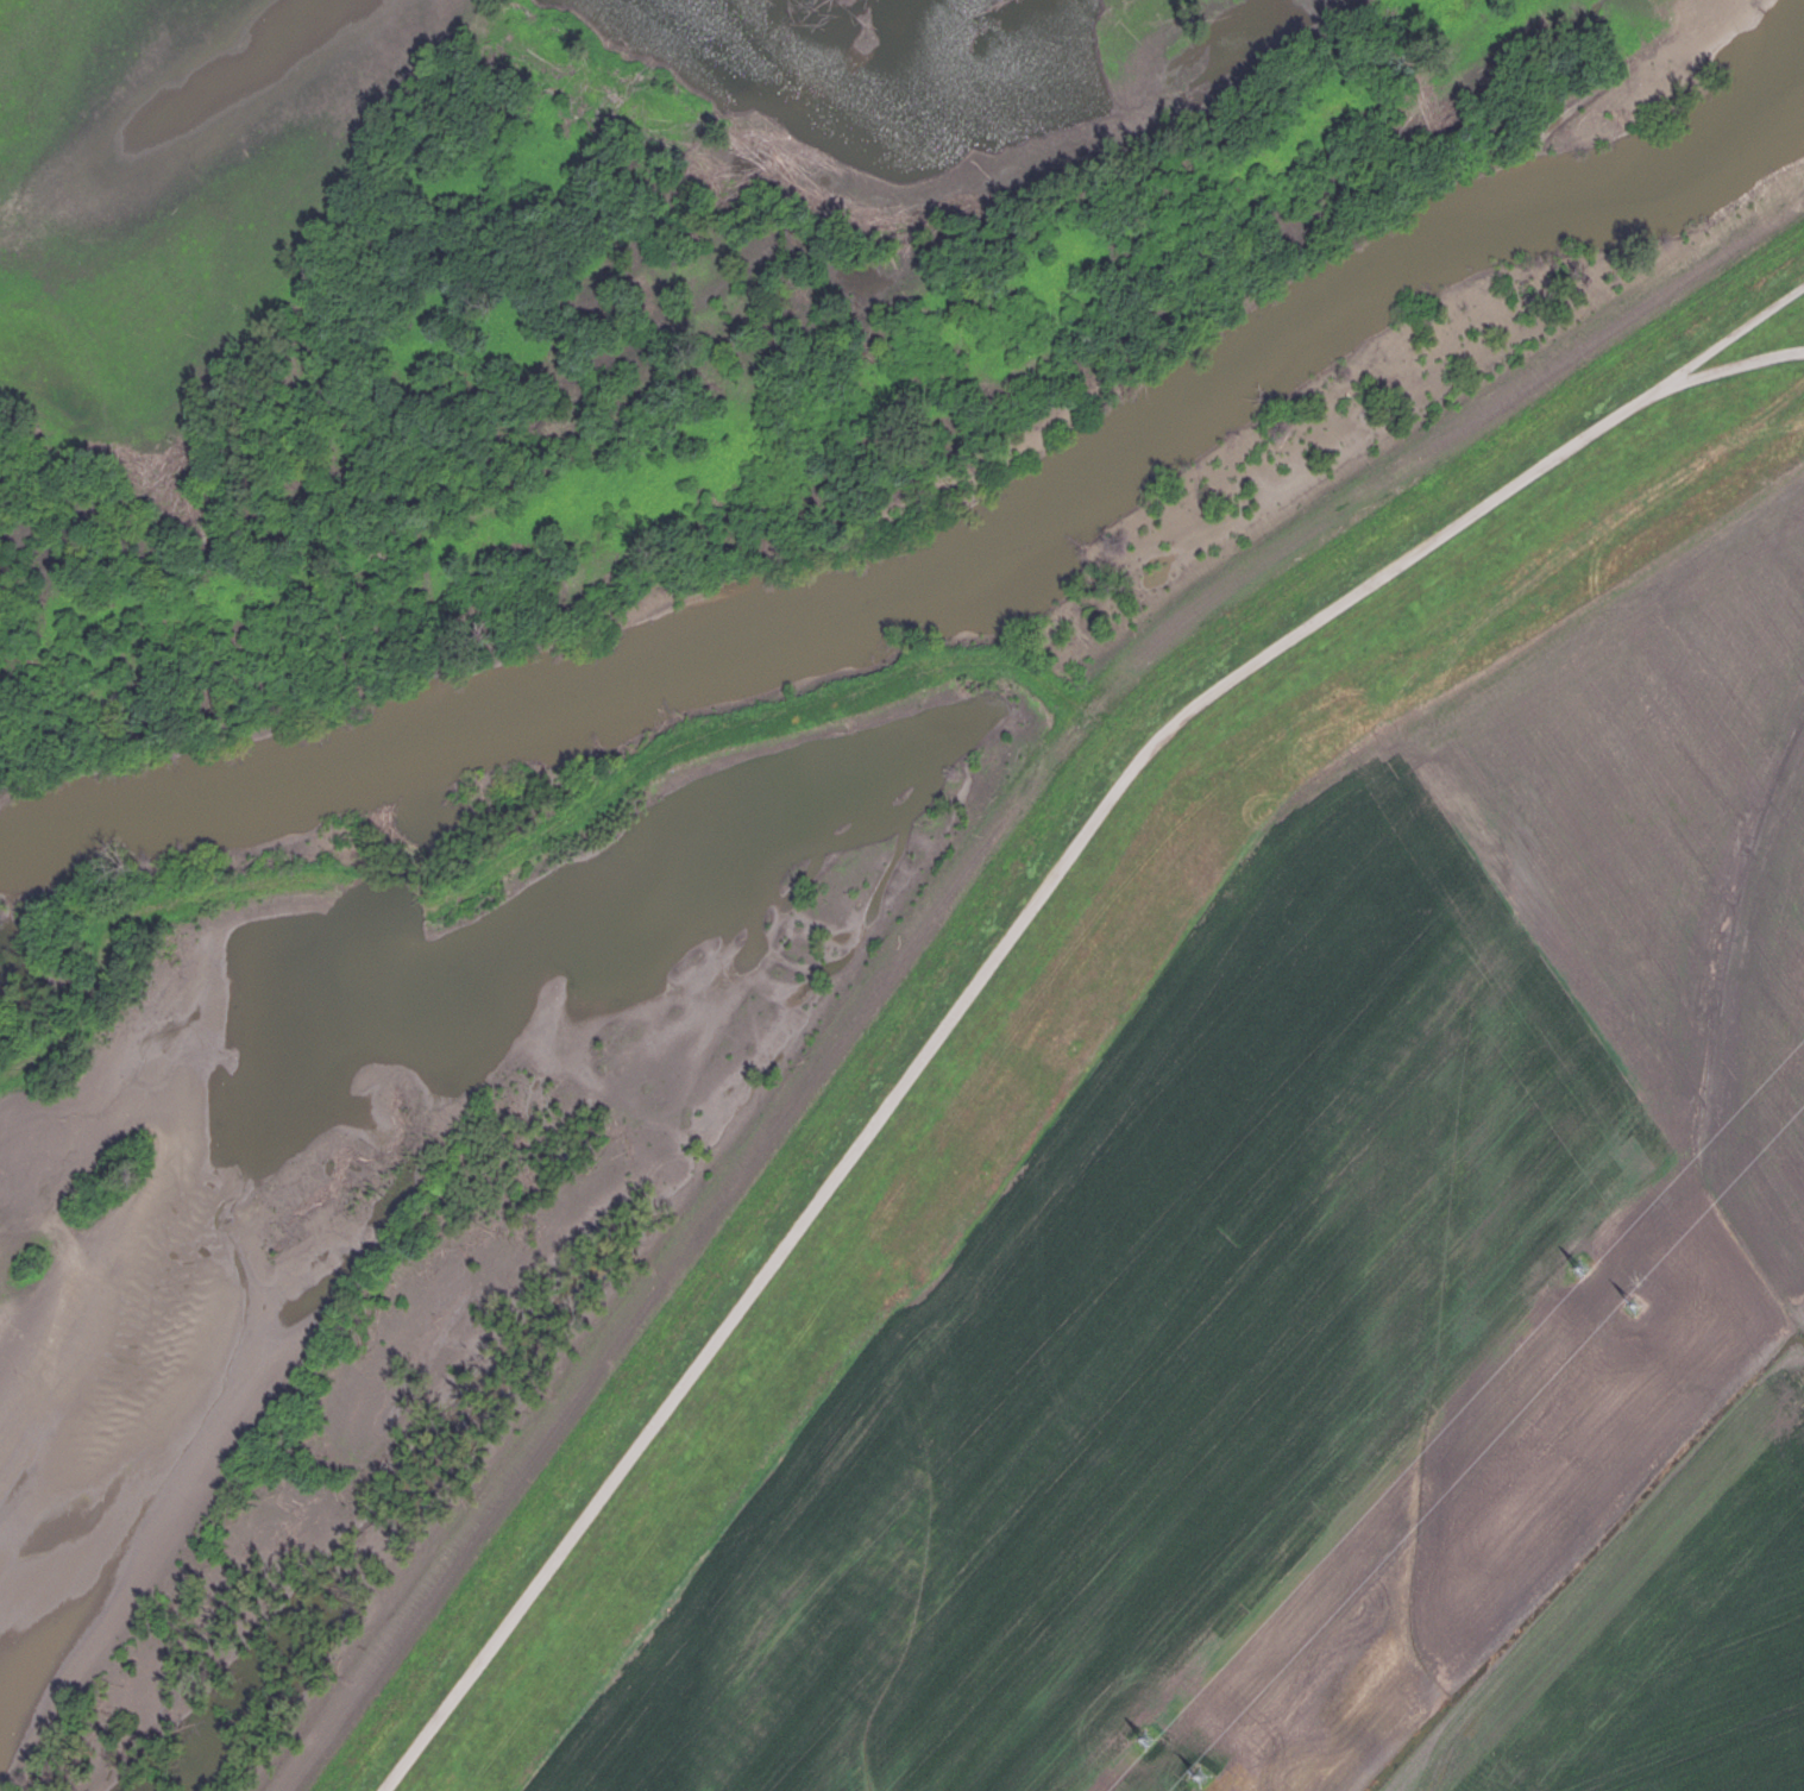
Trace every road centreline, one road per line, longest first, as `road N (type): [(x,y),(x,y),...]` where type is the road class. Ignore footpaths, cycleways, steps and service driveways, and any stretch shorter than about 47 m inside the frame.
road 1 (residential): [(384,1790),(1157,747),(1646,385),(1803,352)]
road 2 (residential): [(1646,385),(1803,289)]

